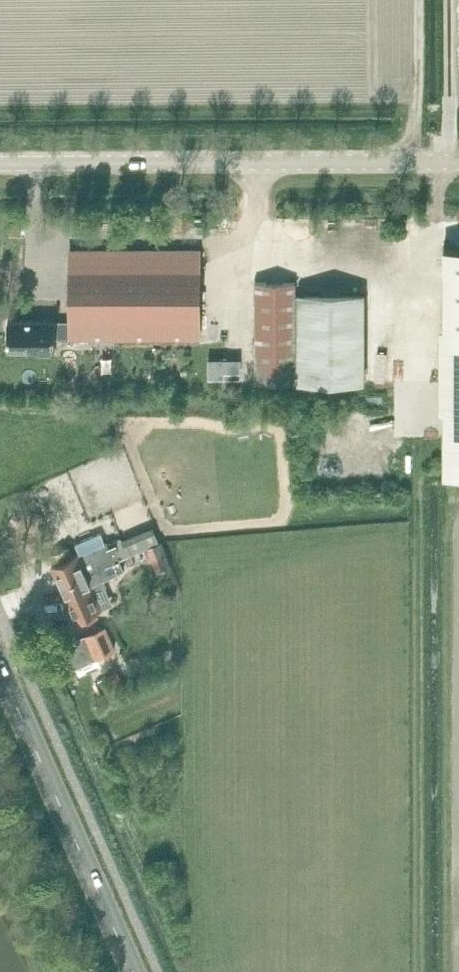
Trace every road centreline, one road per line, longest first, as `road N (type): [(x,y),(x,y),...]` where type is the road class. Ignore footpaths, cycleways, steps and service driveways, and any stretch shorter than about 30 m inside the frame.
road 1 (tertiary): [(458,162),(0,165)]
road 2 (secondary): [(137,971),(0,658)]
road 3 (track): [(413,0),(414,162)]
road 4 (track): [(449,0),(450,162)]

